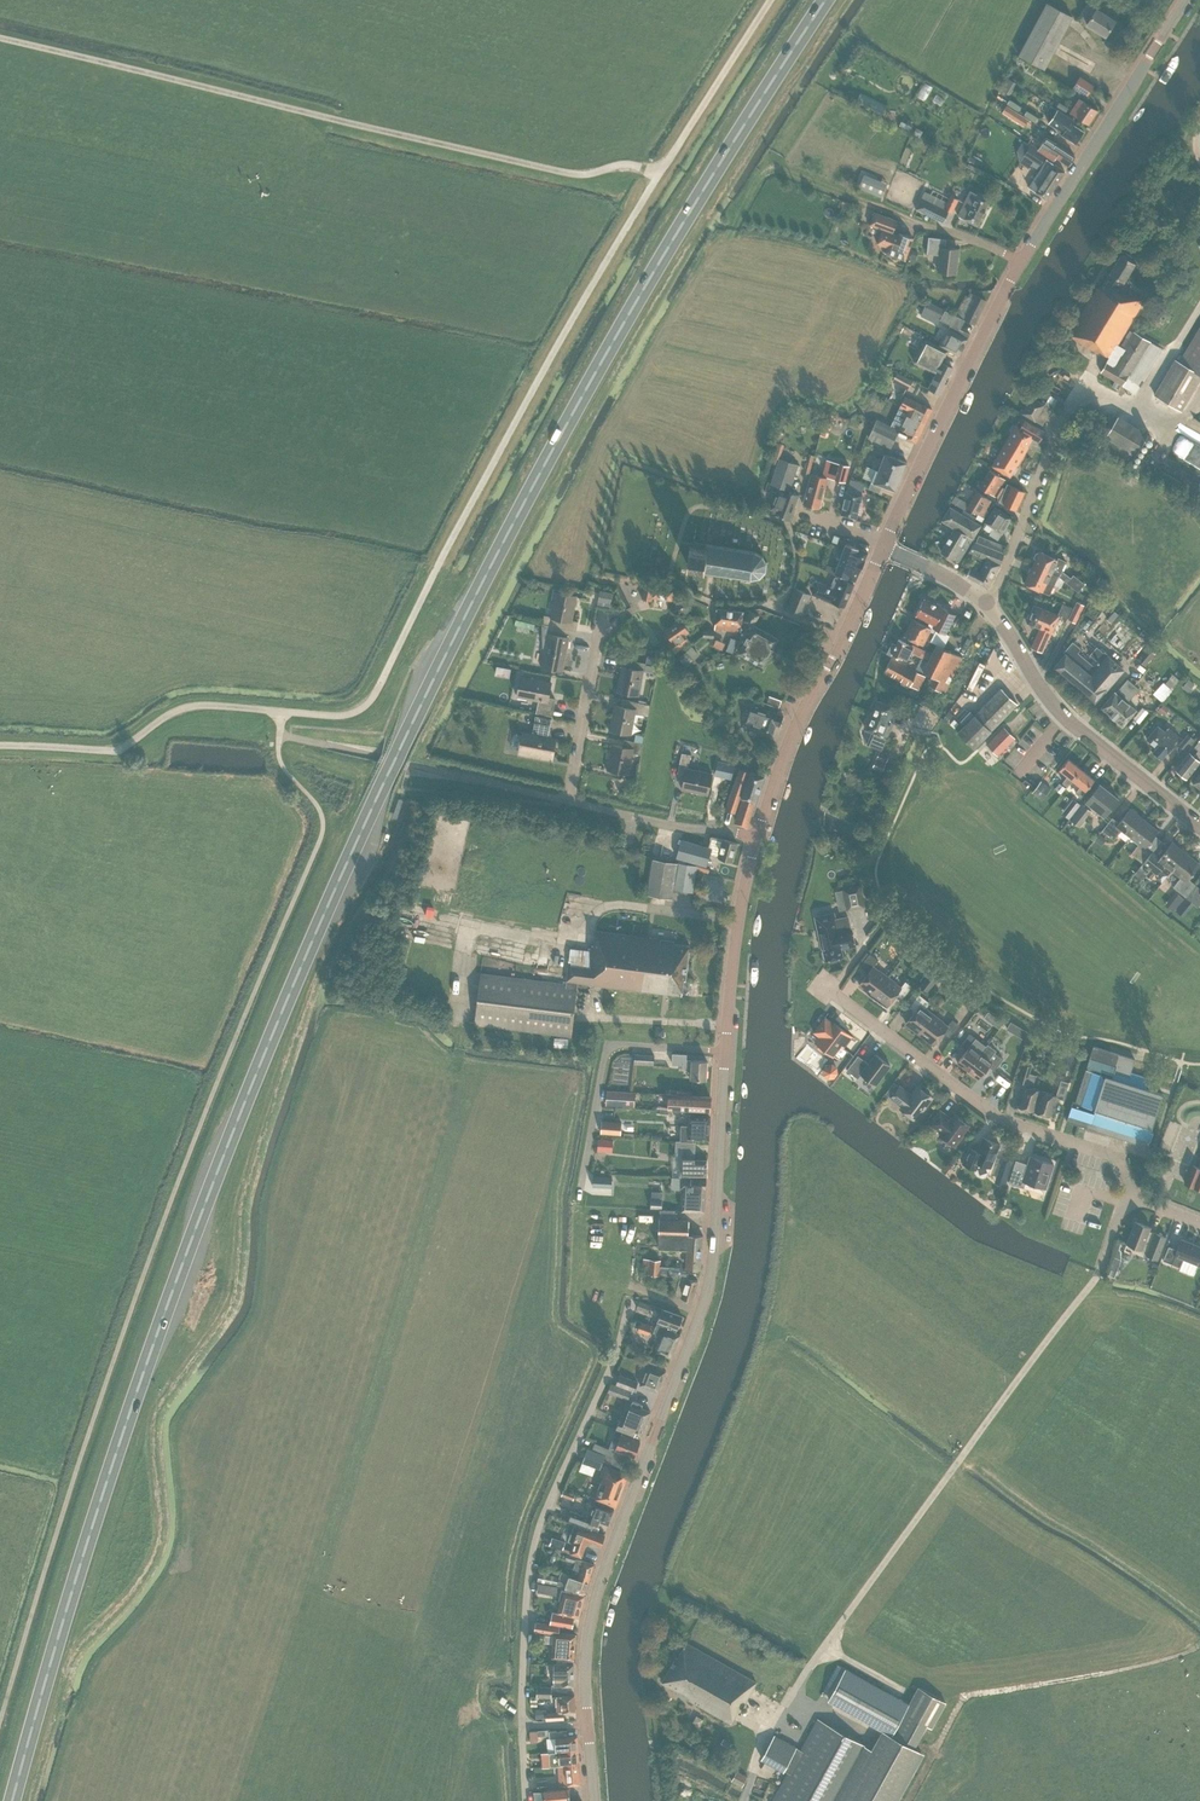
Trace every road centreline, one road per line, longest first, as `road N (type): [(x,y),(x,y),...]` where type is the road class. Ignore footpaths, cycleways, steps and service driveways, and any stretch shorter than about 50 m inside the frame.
road 1 (trunk): [(12,1800),(156,1337),(345,867),(564,427),(825,0)]
road 2 (tertiary): [(590,1724),(590,1638),(603,1571),(700,1311),(716,1247),(728,1050)]
road 3 (unclassified): [(657,176),(623,164),(577,172),(0,39)]
road 4 (unclassified): [(378,689),(474,498),(657,176)]
road 5 (residential): [(843,1619),(1099,1273),(1125,1202)]
road 6 (residential): [(522,1725),(533,1552),(632,1302)]
road 7 (unclassified): [(378,689),(361,708),(340,715),(196,705),(165,711),(106,751),(0,748)]
road 8 (residential): [(1125,1202),(1128,1185),(1111,1154),(994,1114),(822,985)]
road 9 (residential): [(757,839),(567,801),(602,619)]
road 10 (track): [(905,1800),(964,1696),(1135,1667),(1199,1643)]
road 11 (tertiary): [(883,546),(1021,260)]
road 12 (tertiary): [(1021,260),(1187,0)]
road 13 (tertiary): [(1199,824),(1054,706),(989,604)]
road 14 (residential): [(1021,260),(773,167),(747,196)]
road 15 (residential): [(776,607),(797,565),(787,526),(698,506),(679,537),(674,577),(709,602)]
road 16 (residential): [(728,1050),(606,1044),(581,1196)]
road 17 (unclassified): [(989,604),(1079,389)]
road 18 (tertiary): [(757,839),(841,638)]
road 19 (tertiary): [(728,1050),(757,839)]
road 20 (unclassified): [(657,176),(770,0)]
road 21 (tertiary): [(989,604),(883,546)]

